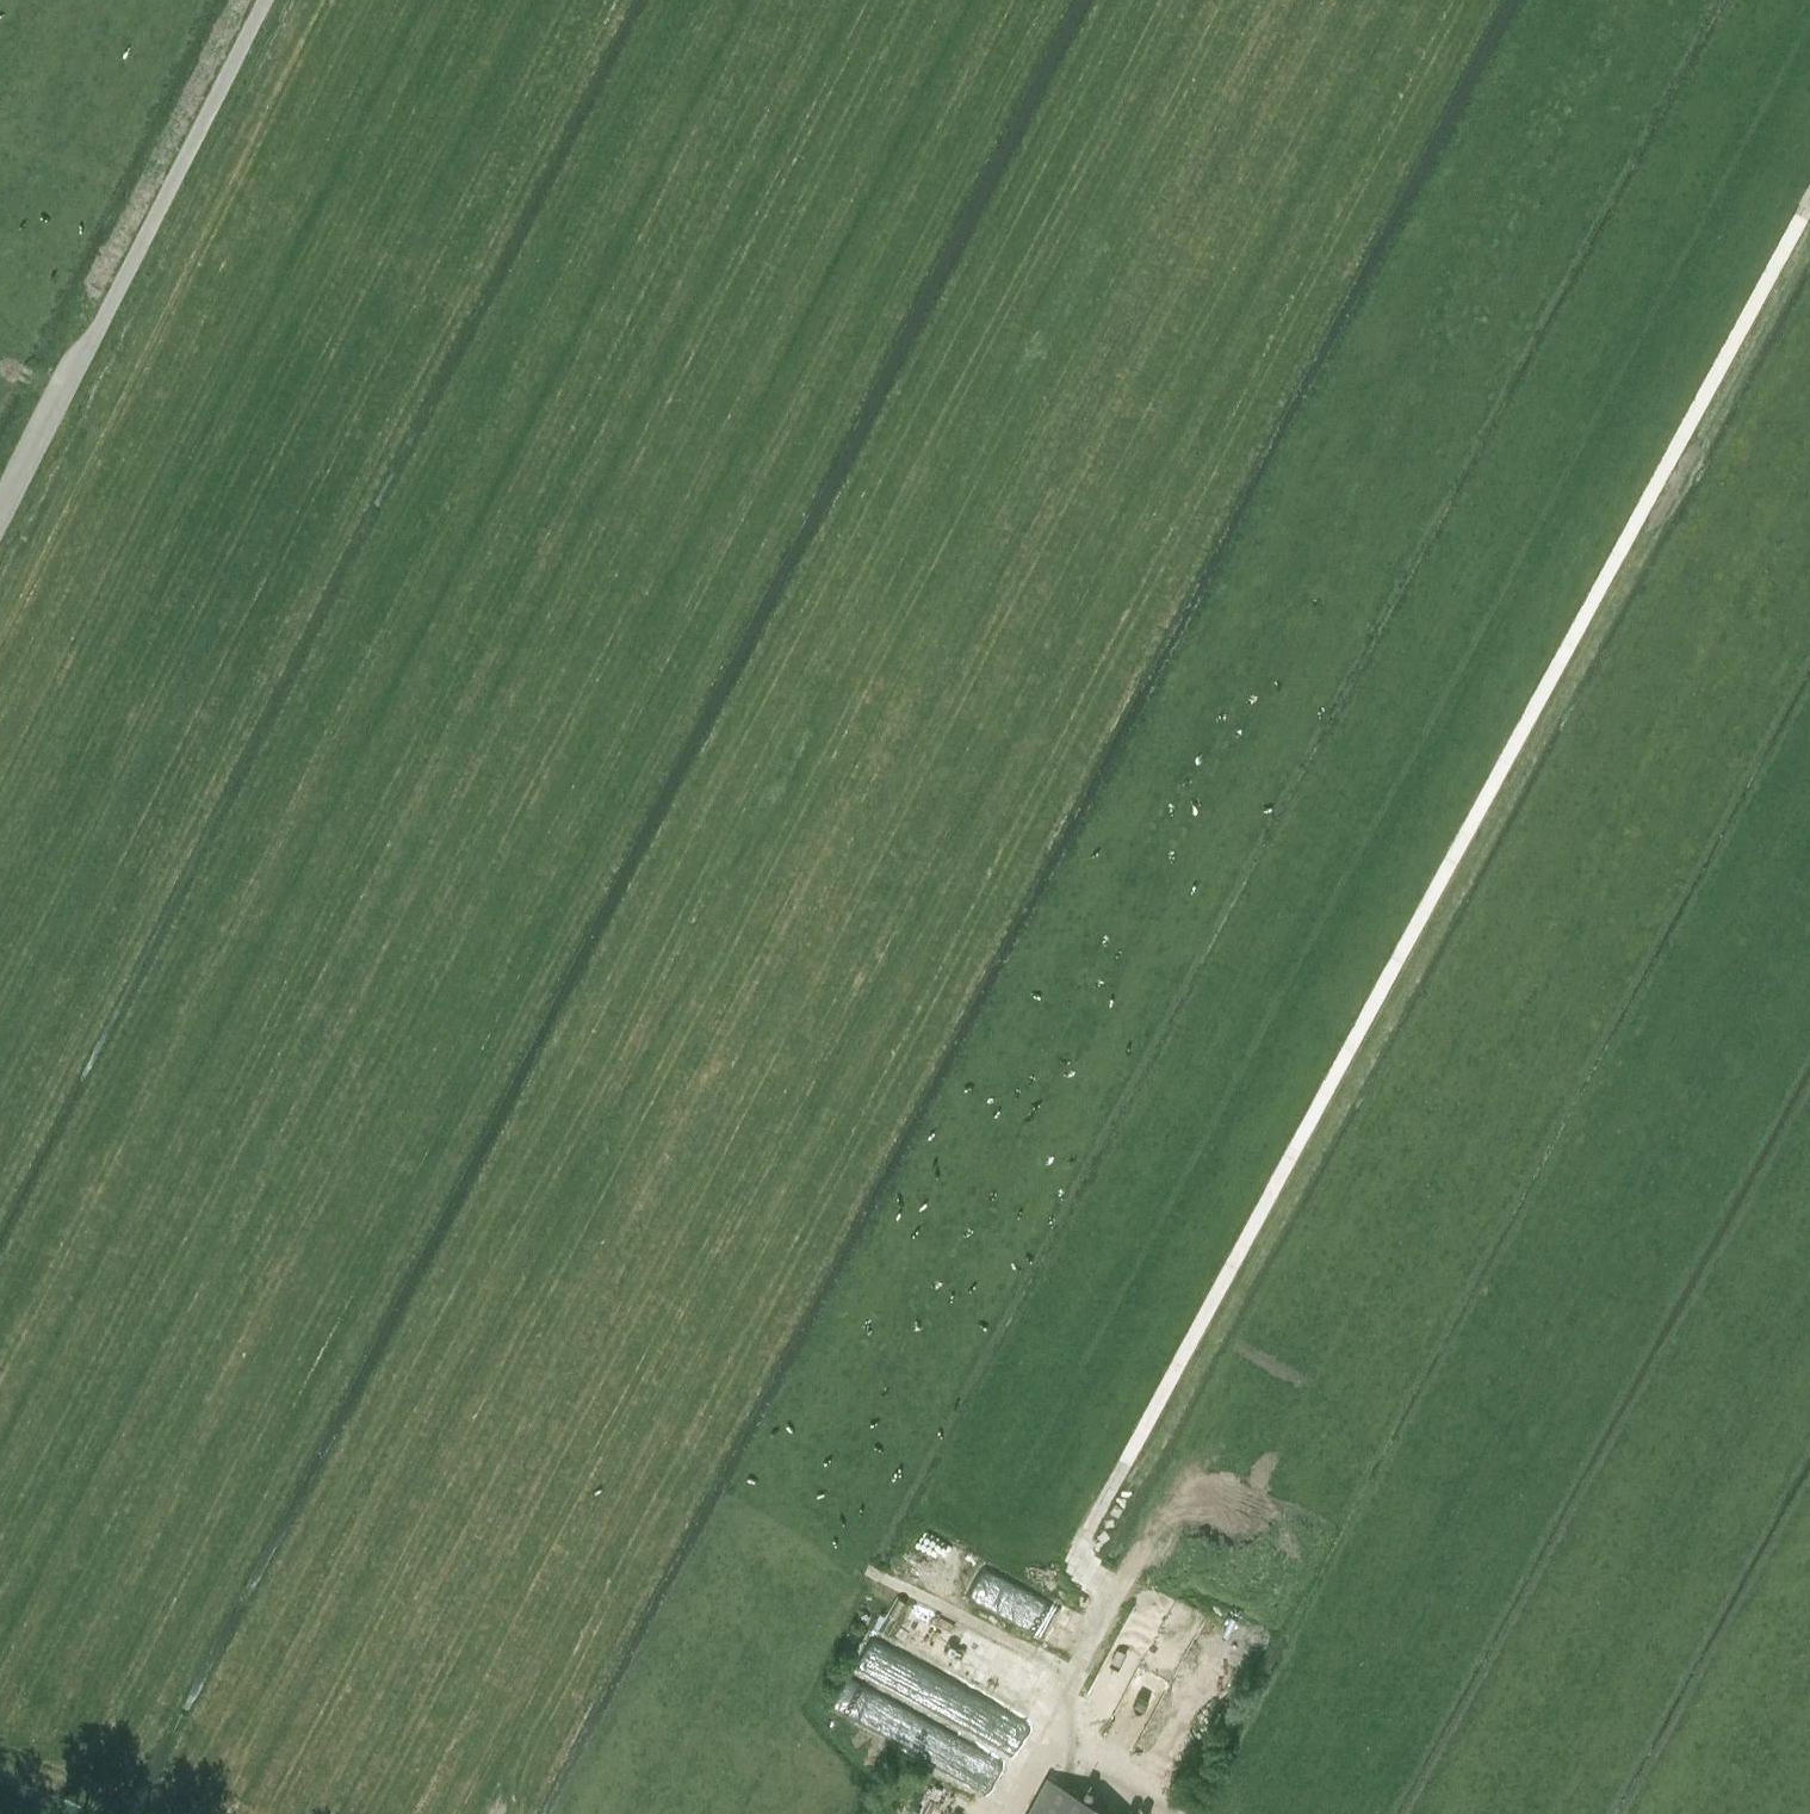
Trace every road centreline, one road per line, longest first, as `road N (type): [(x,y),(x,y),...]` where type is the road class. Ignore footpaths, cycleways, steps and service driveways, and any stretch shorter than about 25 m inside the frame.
road 1 (track): [(0,522),(260,0)]
road 2 (track): [(1013,1813),(1046,1753),(1173,1813)]

